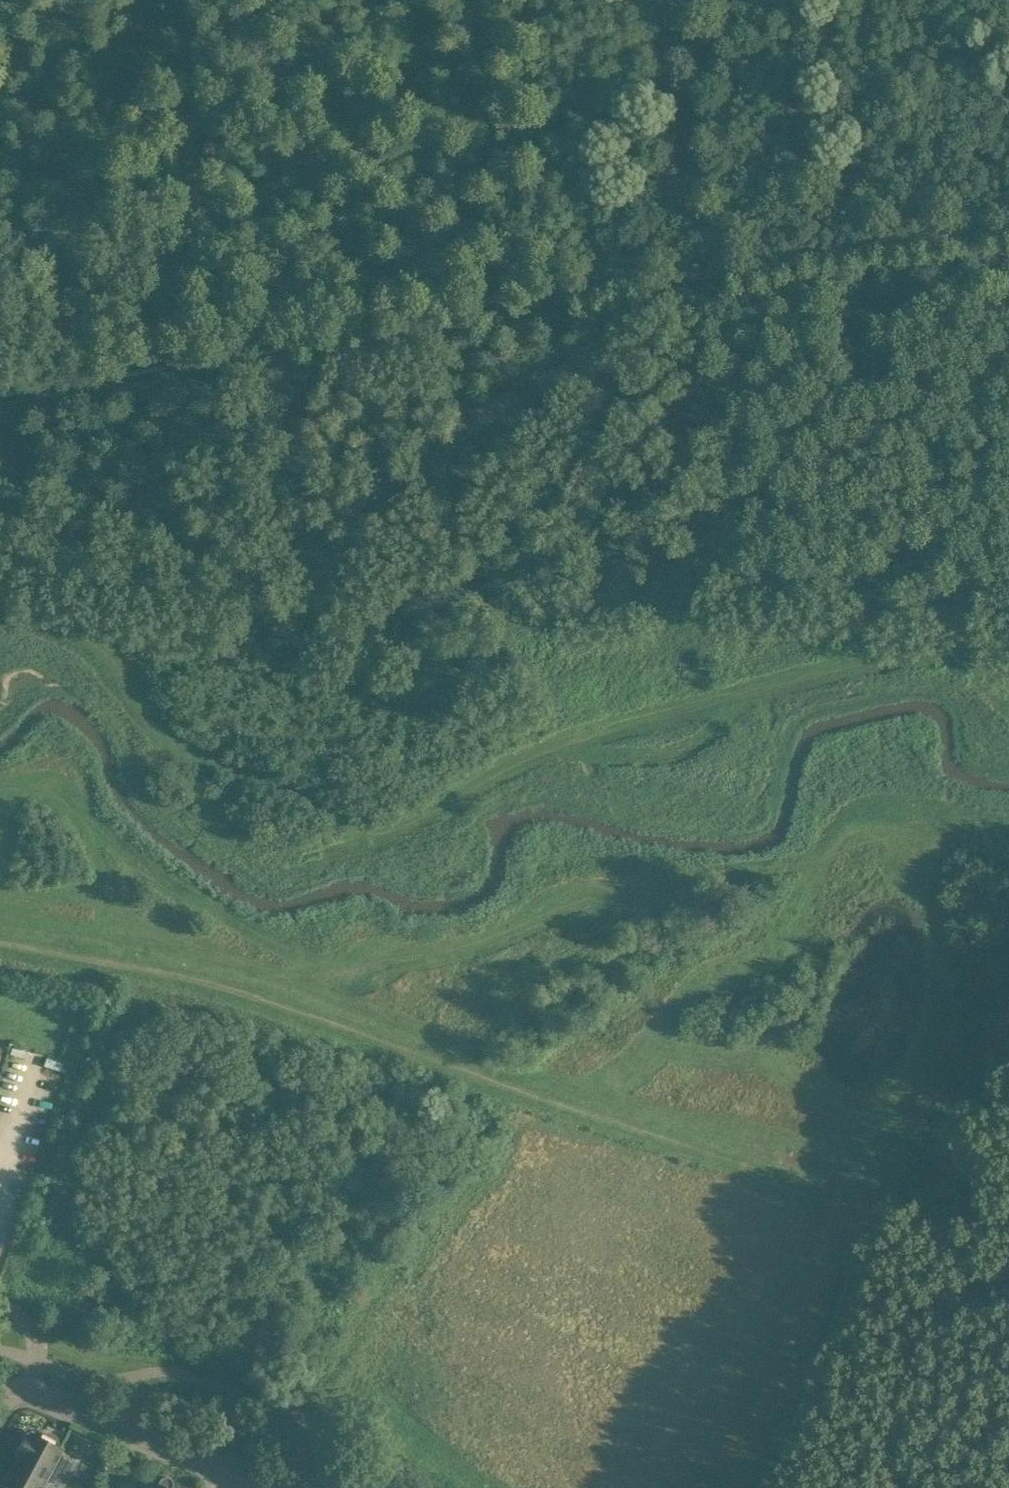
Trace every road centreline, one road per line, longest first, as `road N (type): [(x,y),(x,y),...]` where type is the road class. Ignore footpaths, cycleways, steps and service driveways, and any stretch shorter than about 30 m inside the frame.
road 1 (residential): [(237,1472),(35,1393)]

